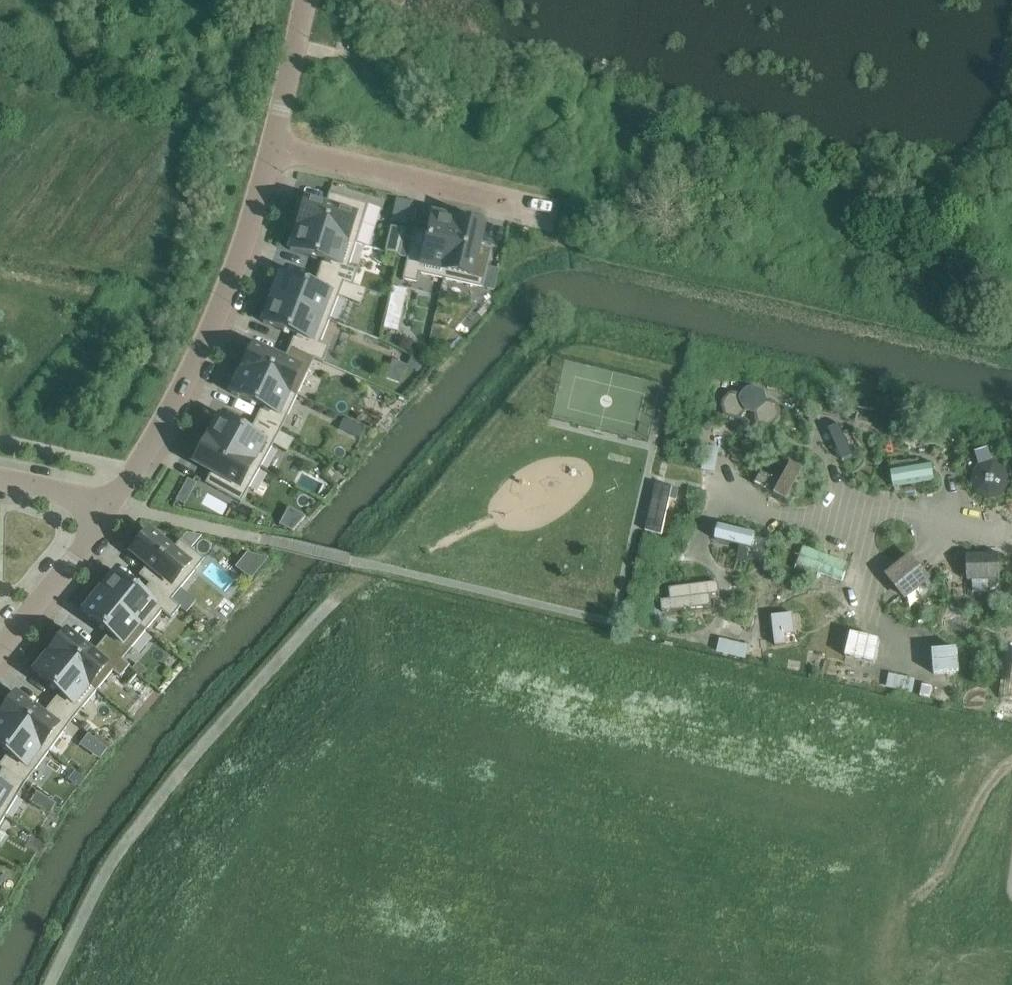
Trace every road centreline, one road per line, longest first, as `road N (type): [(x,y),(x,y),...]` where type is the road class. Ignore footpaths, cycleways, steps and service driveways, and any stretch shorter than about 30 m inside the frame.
road 1 (residential): [(109,509),(214,326),(273,145)]
road 2 (residential): [(273,145),(552,214)]
road 3 (track): [(1011,765),(990,785),(955,857),(901,916),(890,942),(891,970),(901,984)]
road 4 (residential): [(0,646),(109,509)]
road 5 (residential): [(1011,533),(849,506)]
road 6 (residential): [(849,506),(870,610),(904,643)]
road 7 (residential): [(849,506),(792,520),(704,485)]
road 8 (residential): [(273,145),(307,0)]

